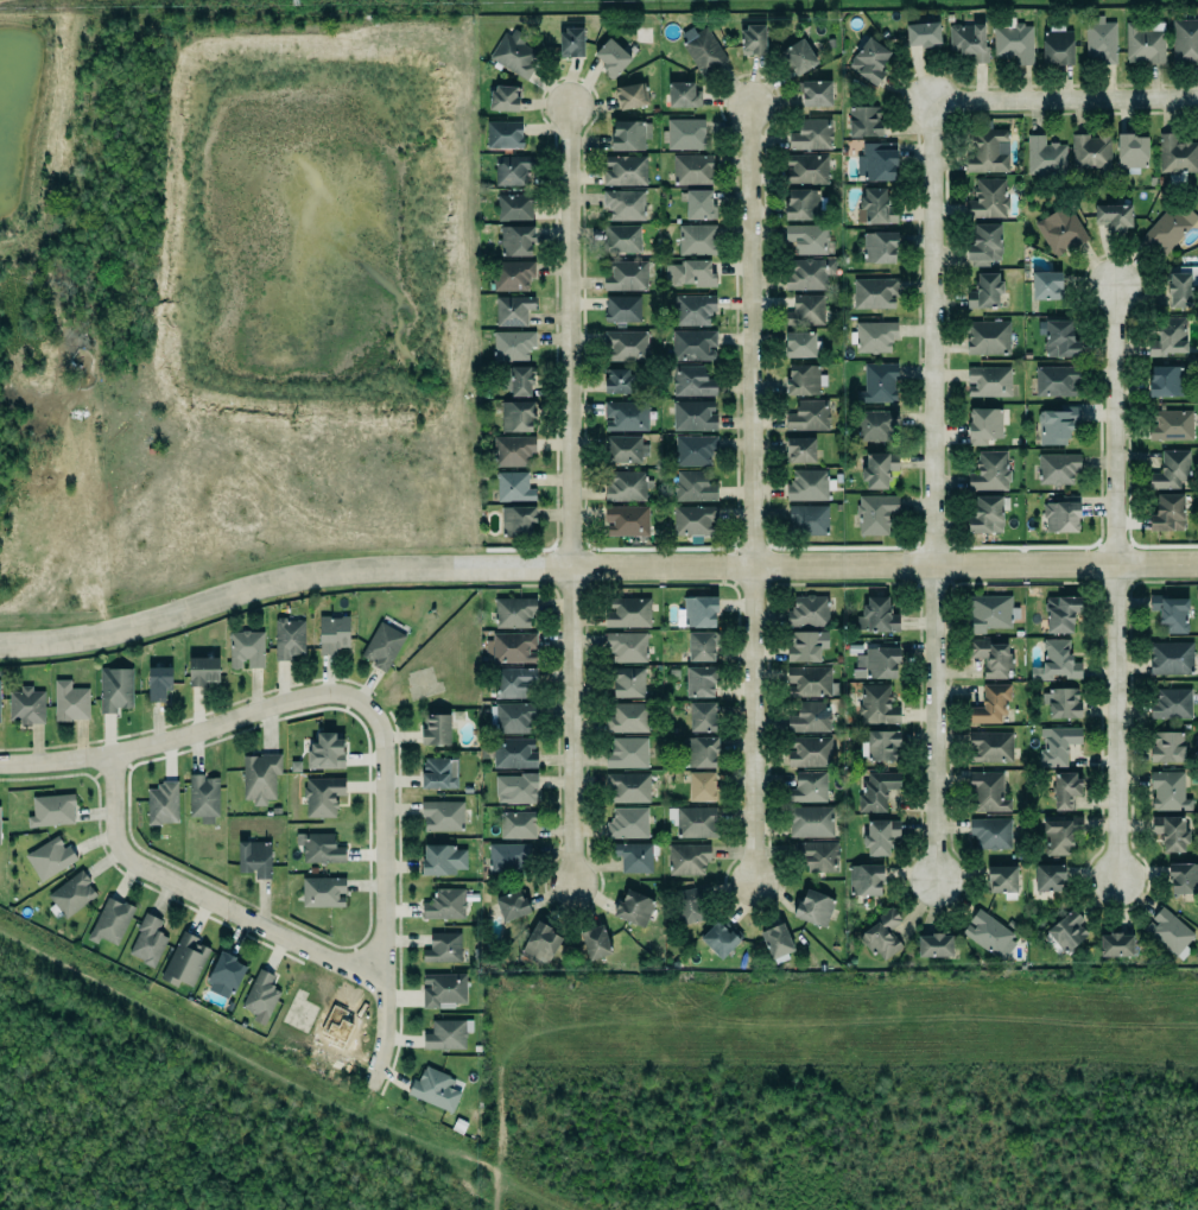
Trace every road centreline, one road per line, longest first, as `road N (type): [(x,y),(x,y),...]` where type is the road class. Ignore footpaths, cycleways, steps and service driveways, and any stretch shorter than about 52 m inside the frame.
road 1 (tertiary): [(1197,563),(373,571),(283,585),(109,645),(0,652)]
road 2 (residential): [(931,100),(937,881)]
road 3 (residential): [(755,883),(750,106)]
road 4 (residential): [(572,885),(569,108)]
road 5 (residential): [(0,765),(110,759),(310,695),(350,695),(374,714),(386,740),(384,1053),(369,1084)]
road 6 (residential): [(1113,285),(1118,879)]
road 7 (residential): [(110,759),(113,841),(122,855),(384,986)]
road 8 (residential): [(1197,98),(931,100)]

